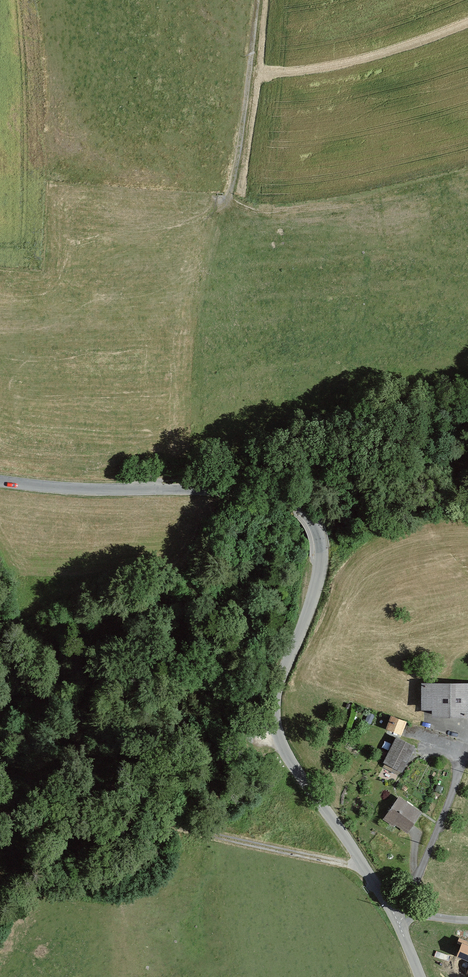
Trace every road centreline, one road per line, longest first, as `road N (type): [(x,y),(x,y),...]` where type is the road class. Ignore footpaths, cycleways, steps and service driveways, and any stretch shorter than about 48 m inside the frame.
road 1 (unclassified): [(0,480),(251,491),(276,495),(308,516),(319,538),(319,573),(273,688),(272,721),(280,746),(396,915)]
road 2 (track): [(0,812),(74,824),(135,818),(367,868)]
road 3 (track): [(226,204),(256,0)]
road 4 (residential): [(396,915),(467,750)]

